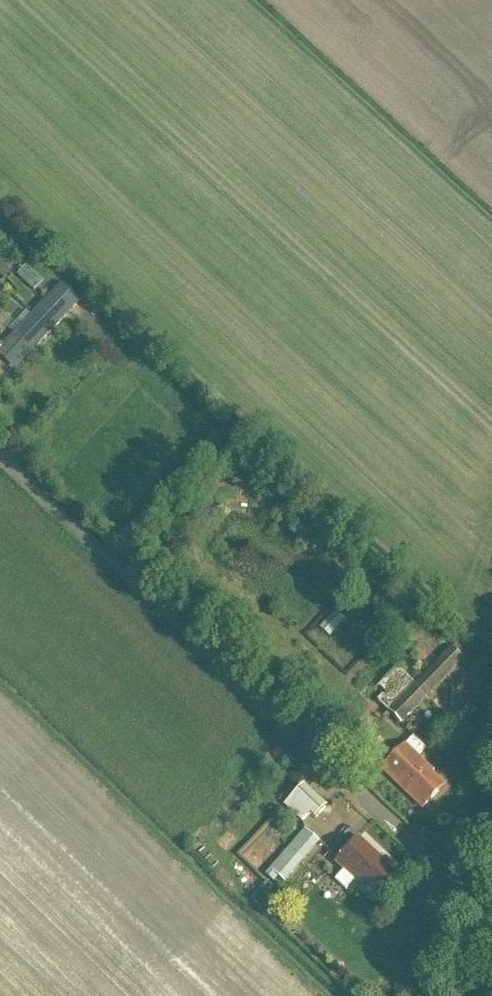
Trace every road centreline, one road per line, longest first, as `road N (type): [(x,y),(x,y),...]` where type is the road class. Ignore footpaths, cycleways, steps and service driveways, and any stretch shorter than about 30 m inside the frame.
road 1 (unclassified): [(484,908),(0,459)]

